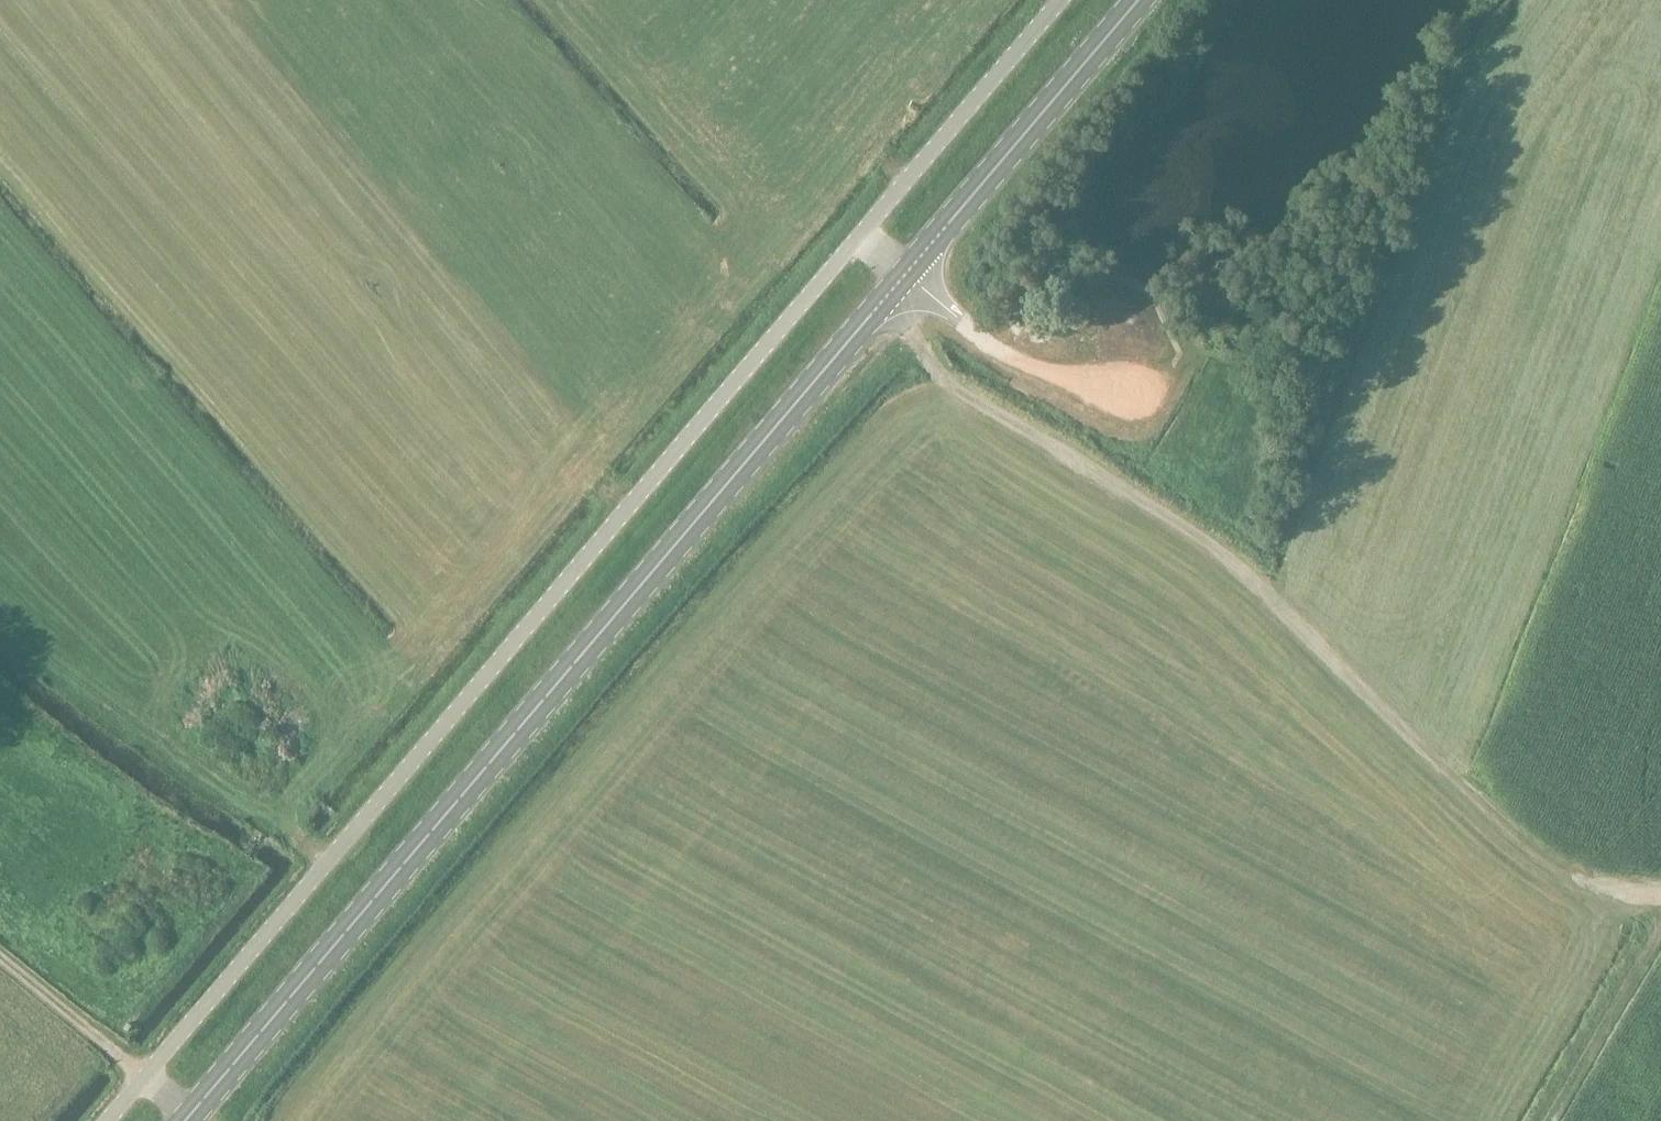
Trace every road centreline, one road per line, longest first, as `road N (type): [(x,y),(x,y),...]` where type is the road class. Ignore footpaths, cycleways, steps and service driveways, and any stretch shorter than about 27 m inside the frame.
road 1 (unclassified): [(143,1077),(860,236)]
road 2 (primary): [(189,1115),(905,274)]
road 3 (primary): [(905,274),(1137,0)]
road 4 (unclassified): [(860,236),(1060,0)]

